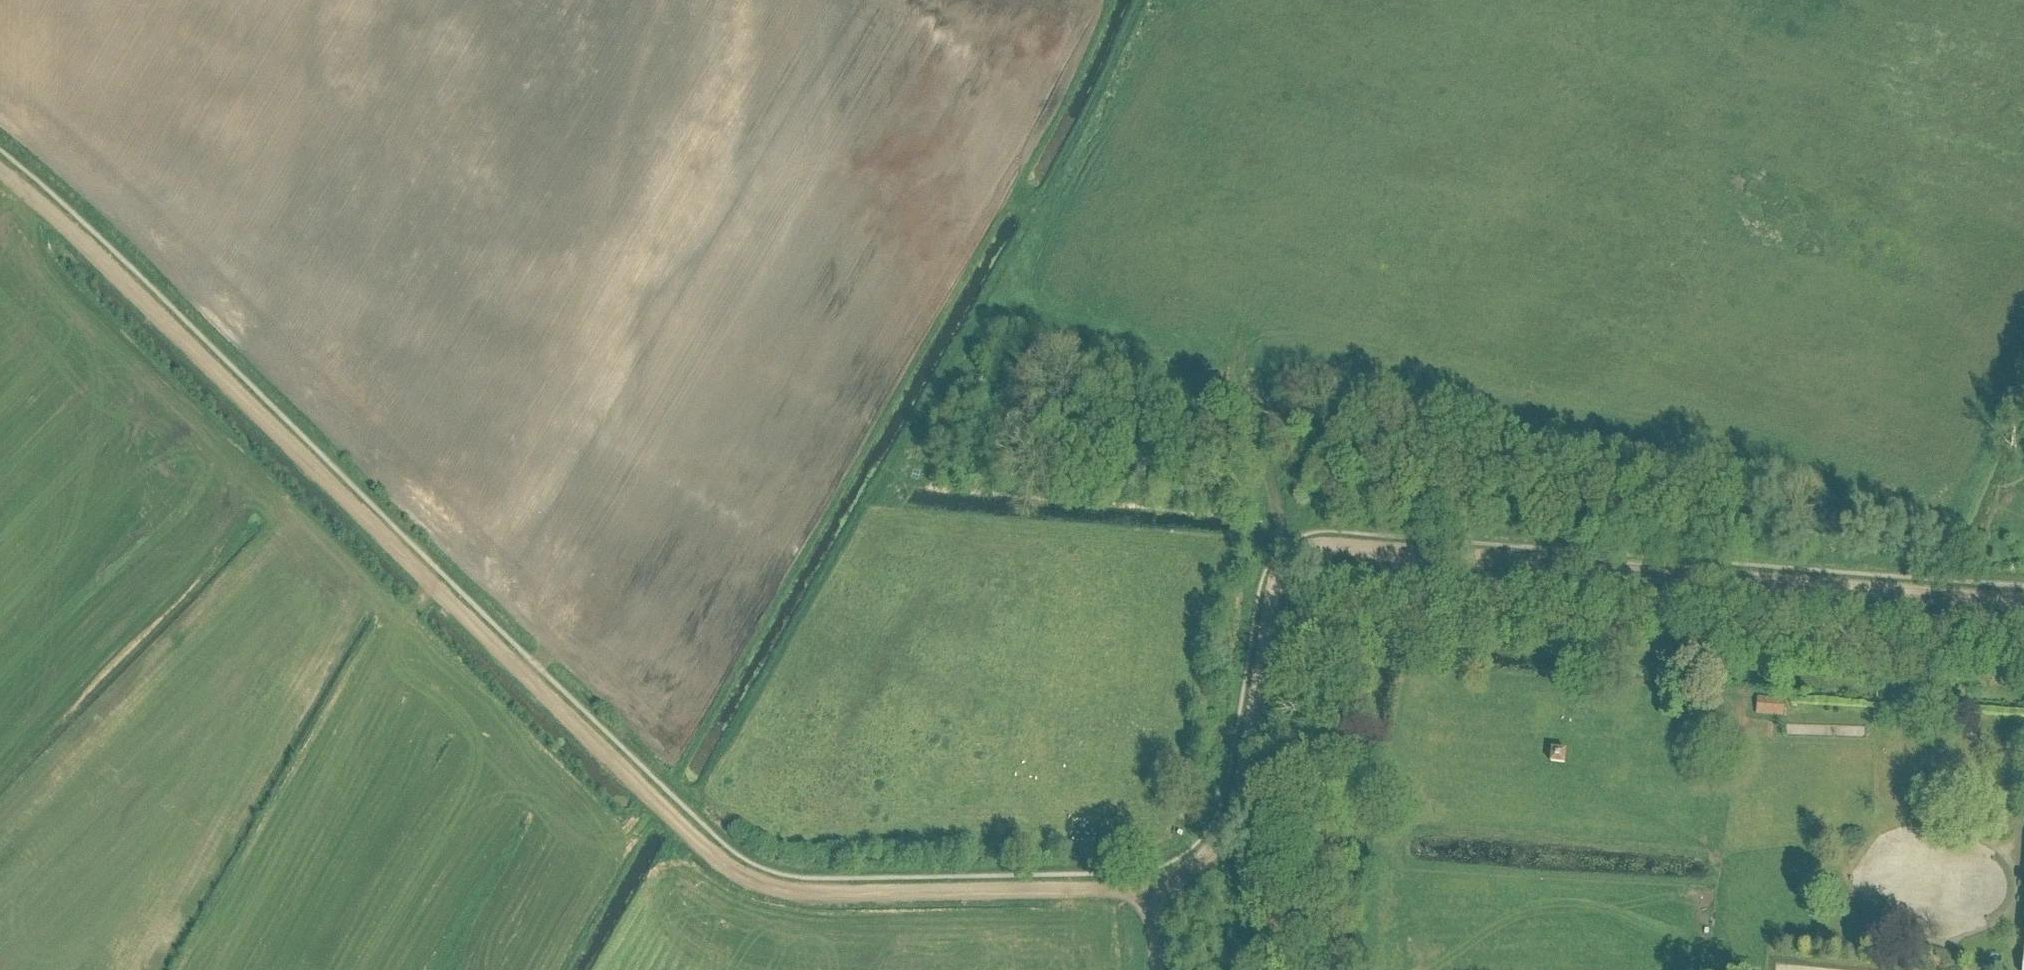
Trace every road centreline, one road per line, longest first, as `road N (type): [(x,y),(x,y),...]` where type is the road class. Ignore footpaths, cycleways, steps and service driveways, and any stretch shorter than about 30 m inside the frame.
road 1 (track): [(0,169),(728,865),(760,885),(806,893),(1151,886)]
road 2 (track): [(1151,886),(1197,864),(1234,815),(1275,591),(1287,571),(1321,551),(2023,603)]
road 3 (track): [(1297,563),(1271,534),(1253,395)]

